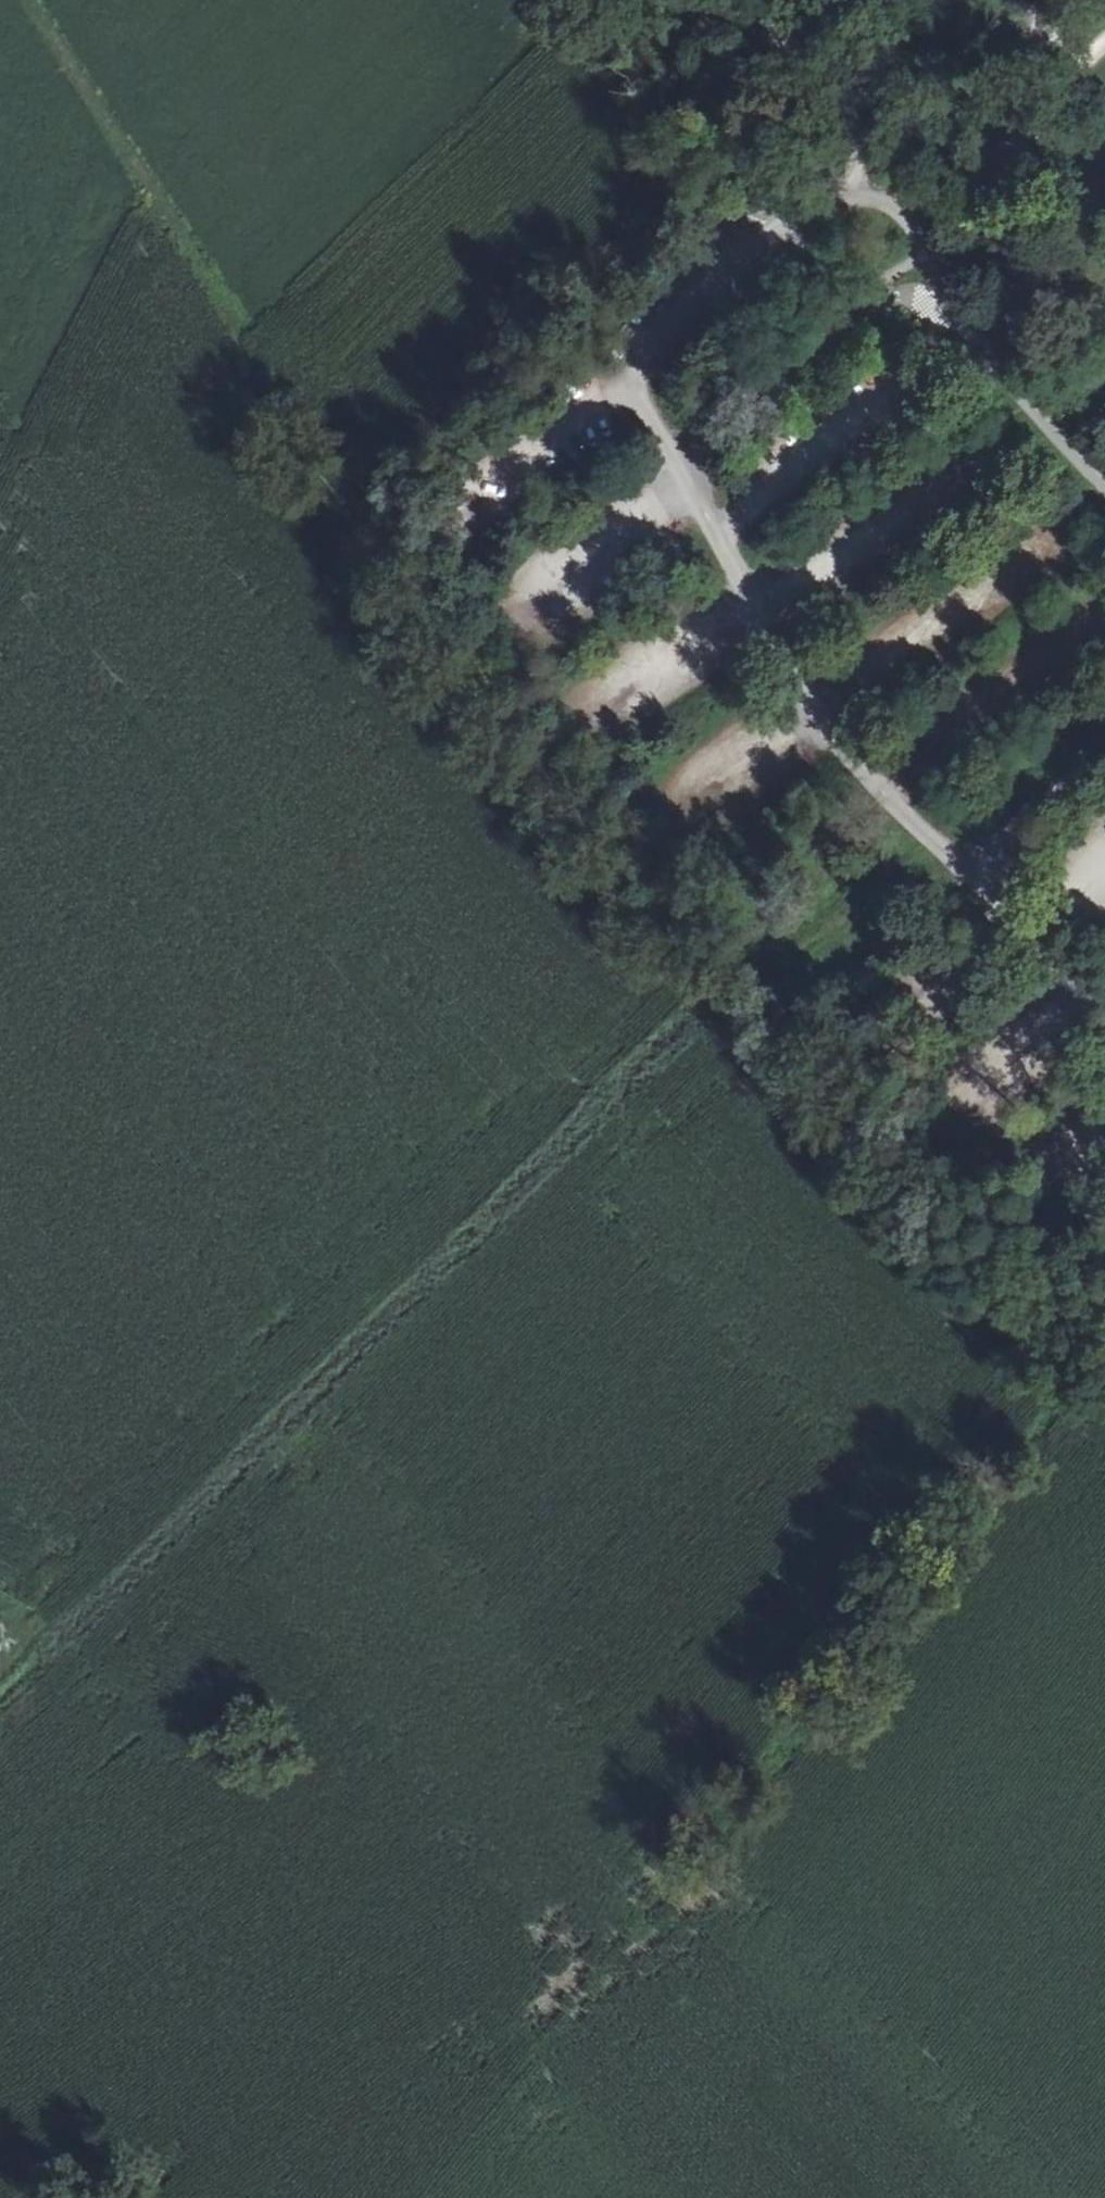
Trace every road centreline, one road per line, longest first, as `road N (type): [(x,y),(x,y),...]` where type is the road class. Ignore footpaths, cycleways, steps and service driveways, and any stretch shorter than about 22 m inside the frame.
road 1 (track): [(760,0),(814,84),(864,196)]
road 2 (unclassified): [(1104,1010),(974,882)]

